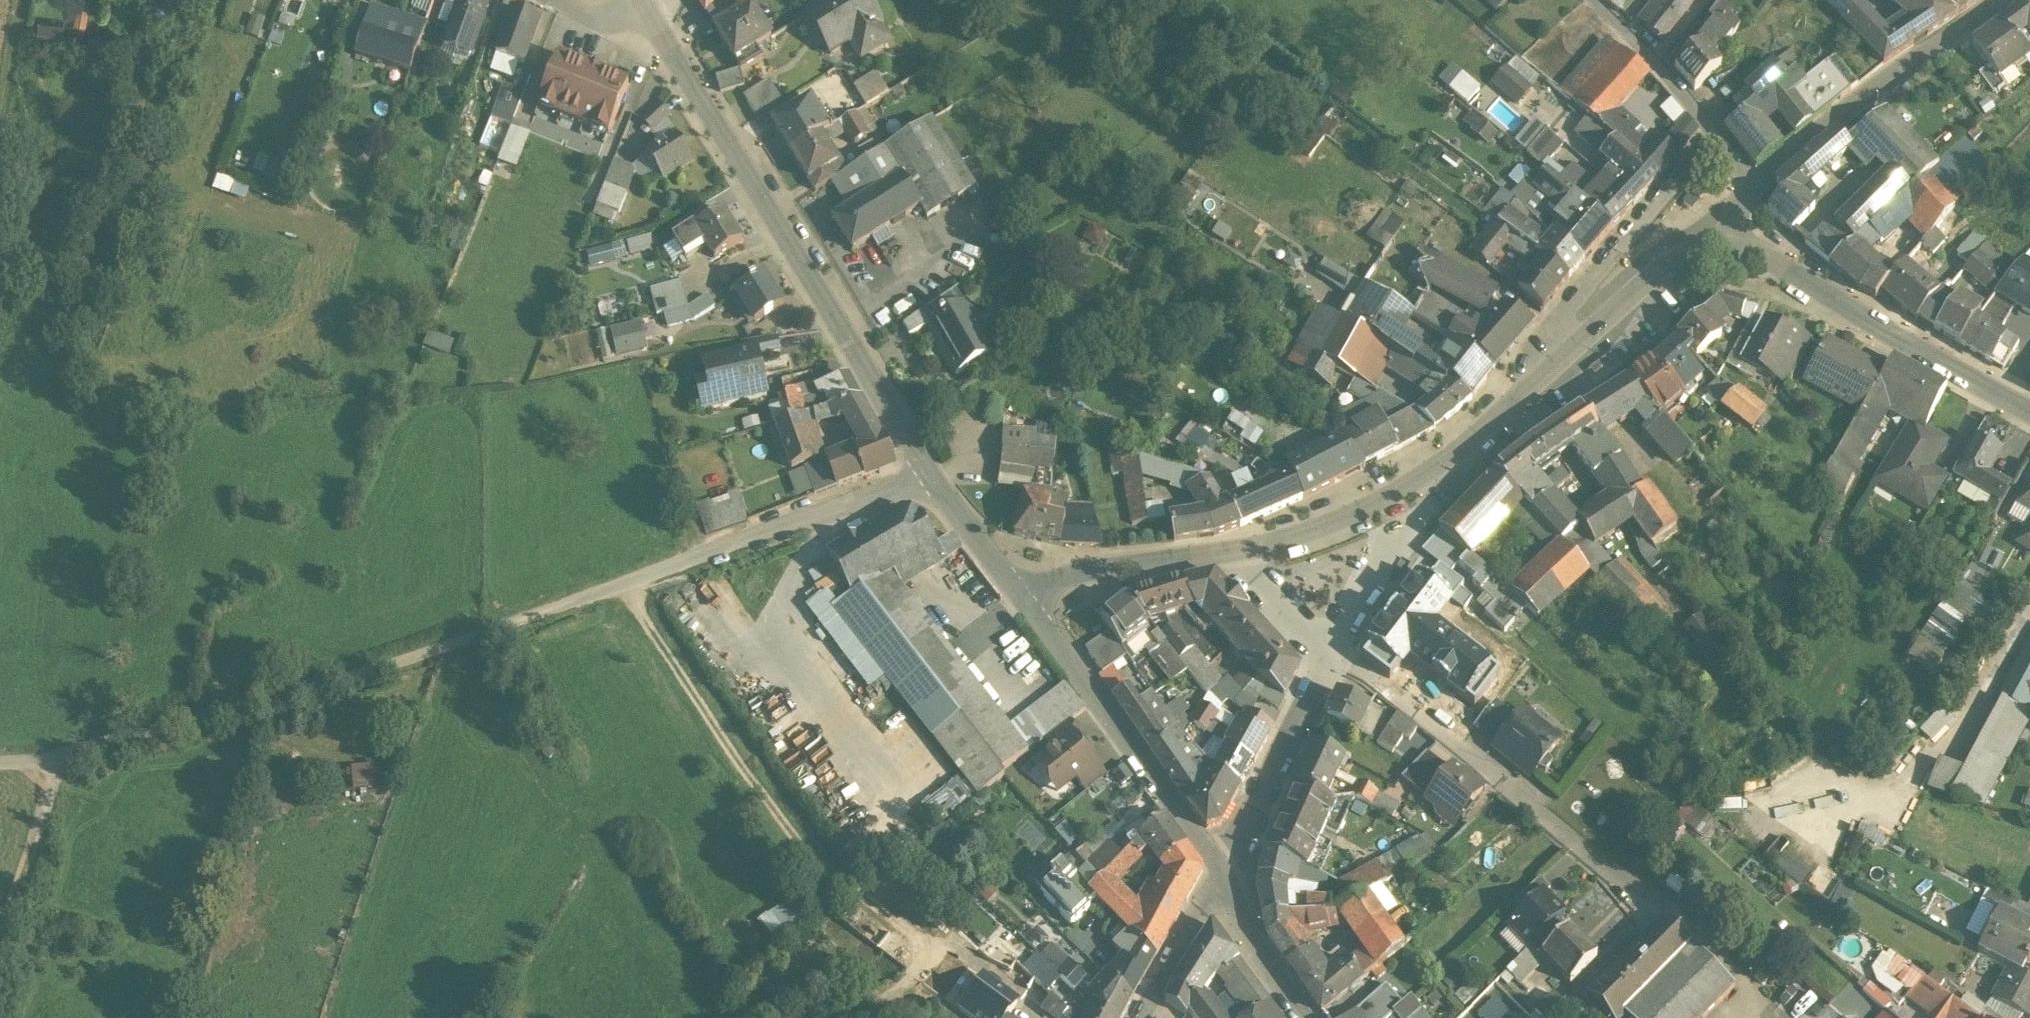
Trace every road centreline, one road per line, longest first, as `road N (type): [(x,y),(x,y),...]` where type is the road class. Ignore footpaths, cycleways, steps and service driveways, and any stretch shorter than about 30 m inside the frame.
road 1 (tertiary): [(1024,600),(935,476),(643,7)]
road 2 (track): [(641,578),(421,658),(57,757)]
road 3 (tertiary): [(1732,240),(1677,254),(1422,478),(1376,505),(1238,552)]
road 4 (residential): [(1665,905),(1604,870),(1329,656)]
road 5 (tertiary): [(1732,240),(2029,411)]
road 6 (tertiary): [(1024,600),(1221,875)]
road 7 (tertiary): [(2005,0),(1861,97),(1759,185)]
road 8 (residential): [(1329,656),(1221,875)]
road 9 (residential): [(1759,185),(1599,12)]
road 10 (tertiary): [(1238,552),(1091,569),(1024,600)]
road 11 (track): [(0,953),(57,778),(57,757)]
road 12 (track): [(0,172),(26,0)]
road 13 (tertiary): [(1221,875),(1240,926),(1304,1017)]
road 14 (residential): [(1221,875),(1142,1017)]
road 15 (residential): [(1329,656),(1395,531)]
road 16 (residential): [(1329,656),(1244,574),(1238,552)]

